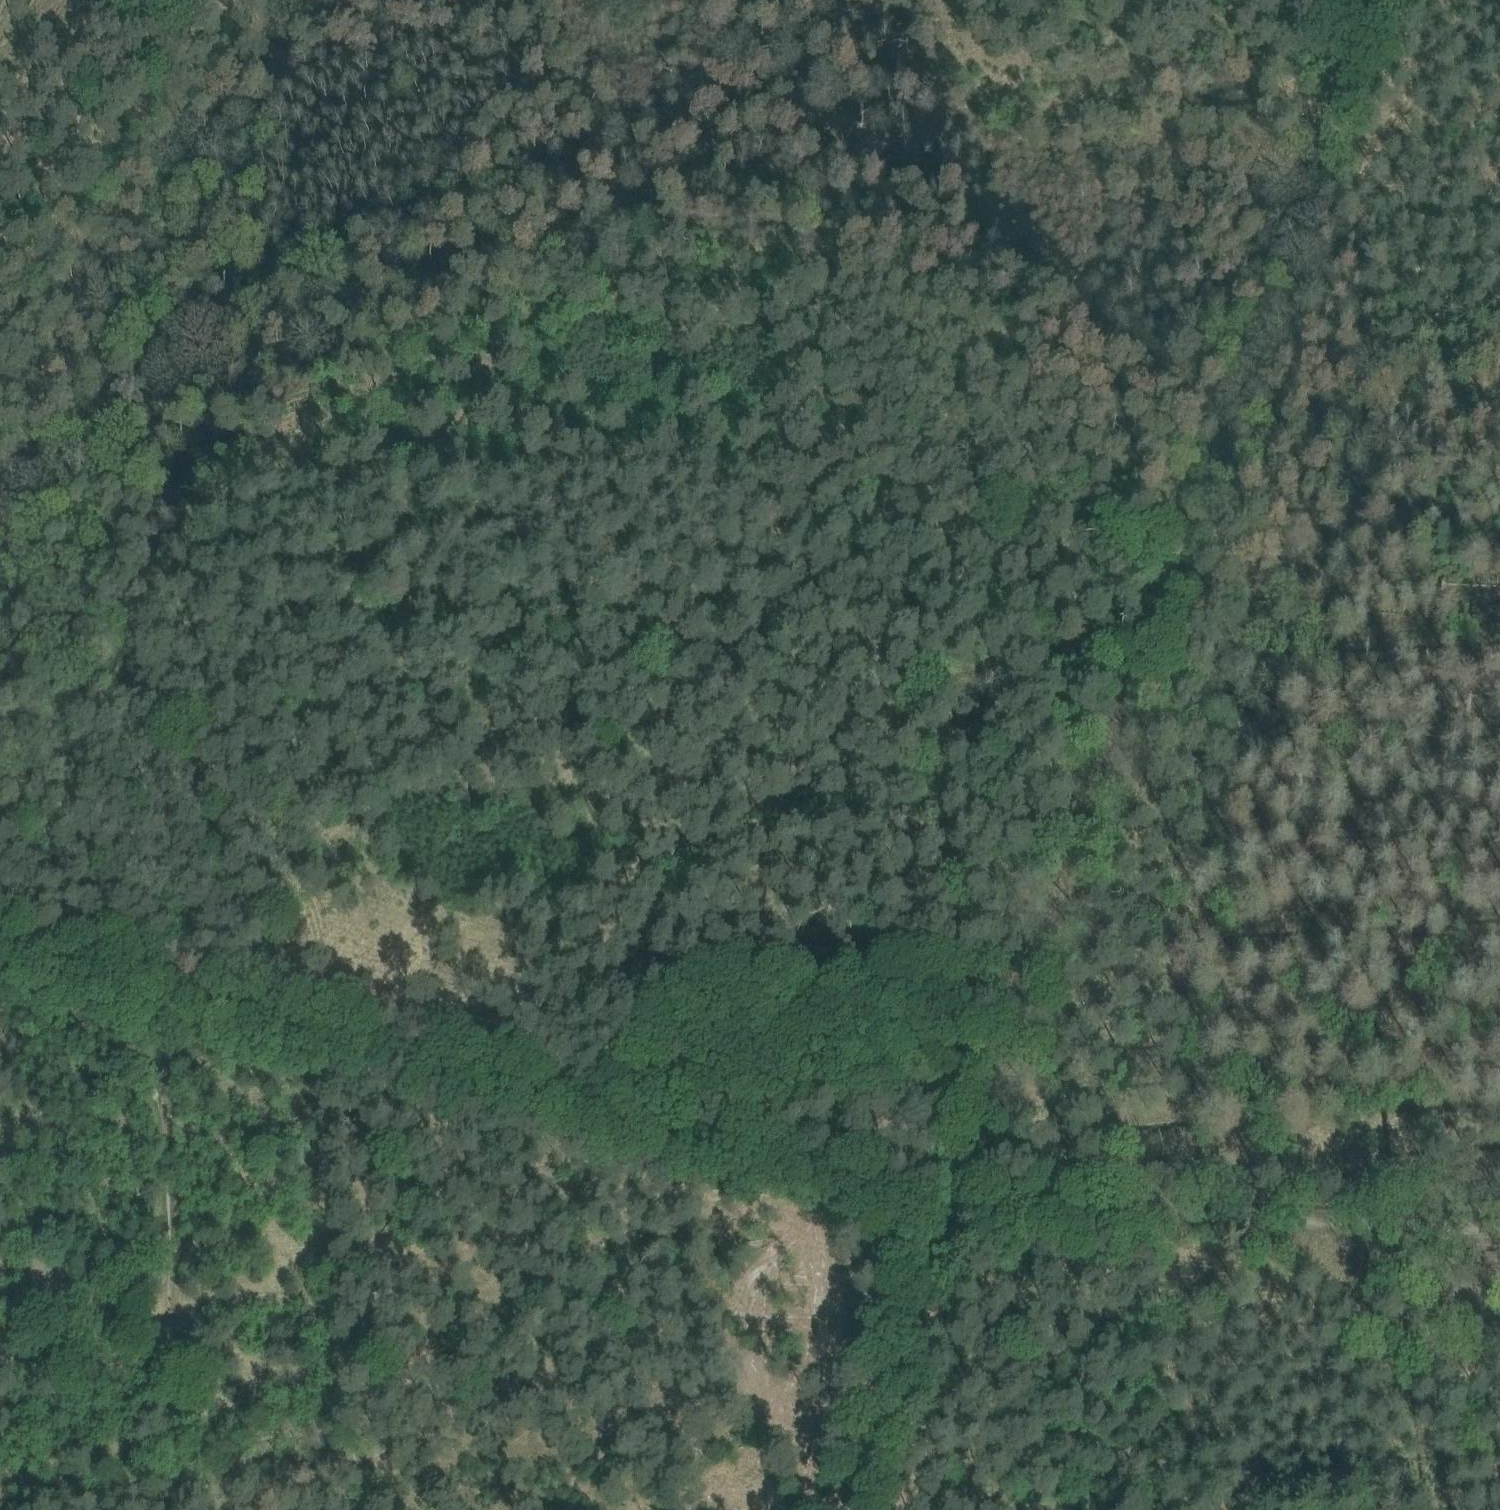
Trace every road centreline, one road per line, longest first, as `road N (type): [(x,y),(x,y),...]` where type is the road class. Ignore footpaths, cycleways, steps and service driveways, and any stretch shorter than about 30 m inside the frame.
road 1 (track): [(1397,0),(1108,821),(1013,1023),(956,1191)]
road 2 (track): [(263,1007),(956,1191)]
road 3 (track): [(956,1191),(1499,1227)]
road 4 (track): [(956,1191),(846,1509)]

